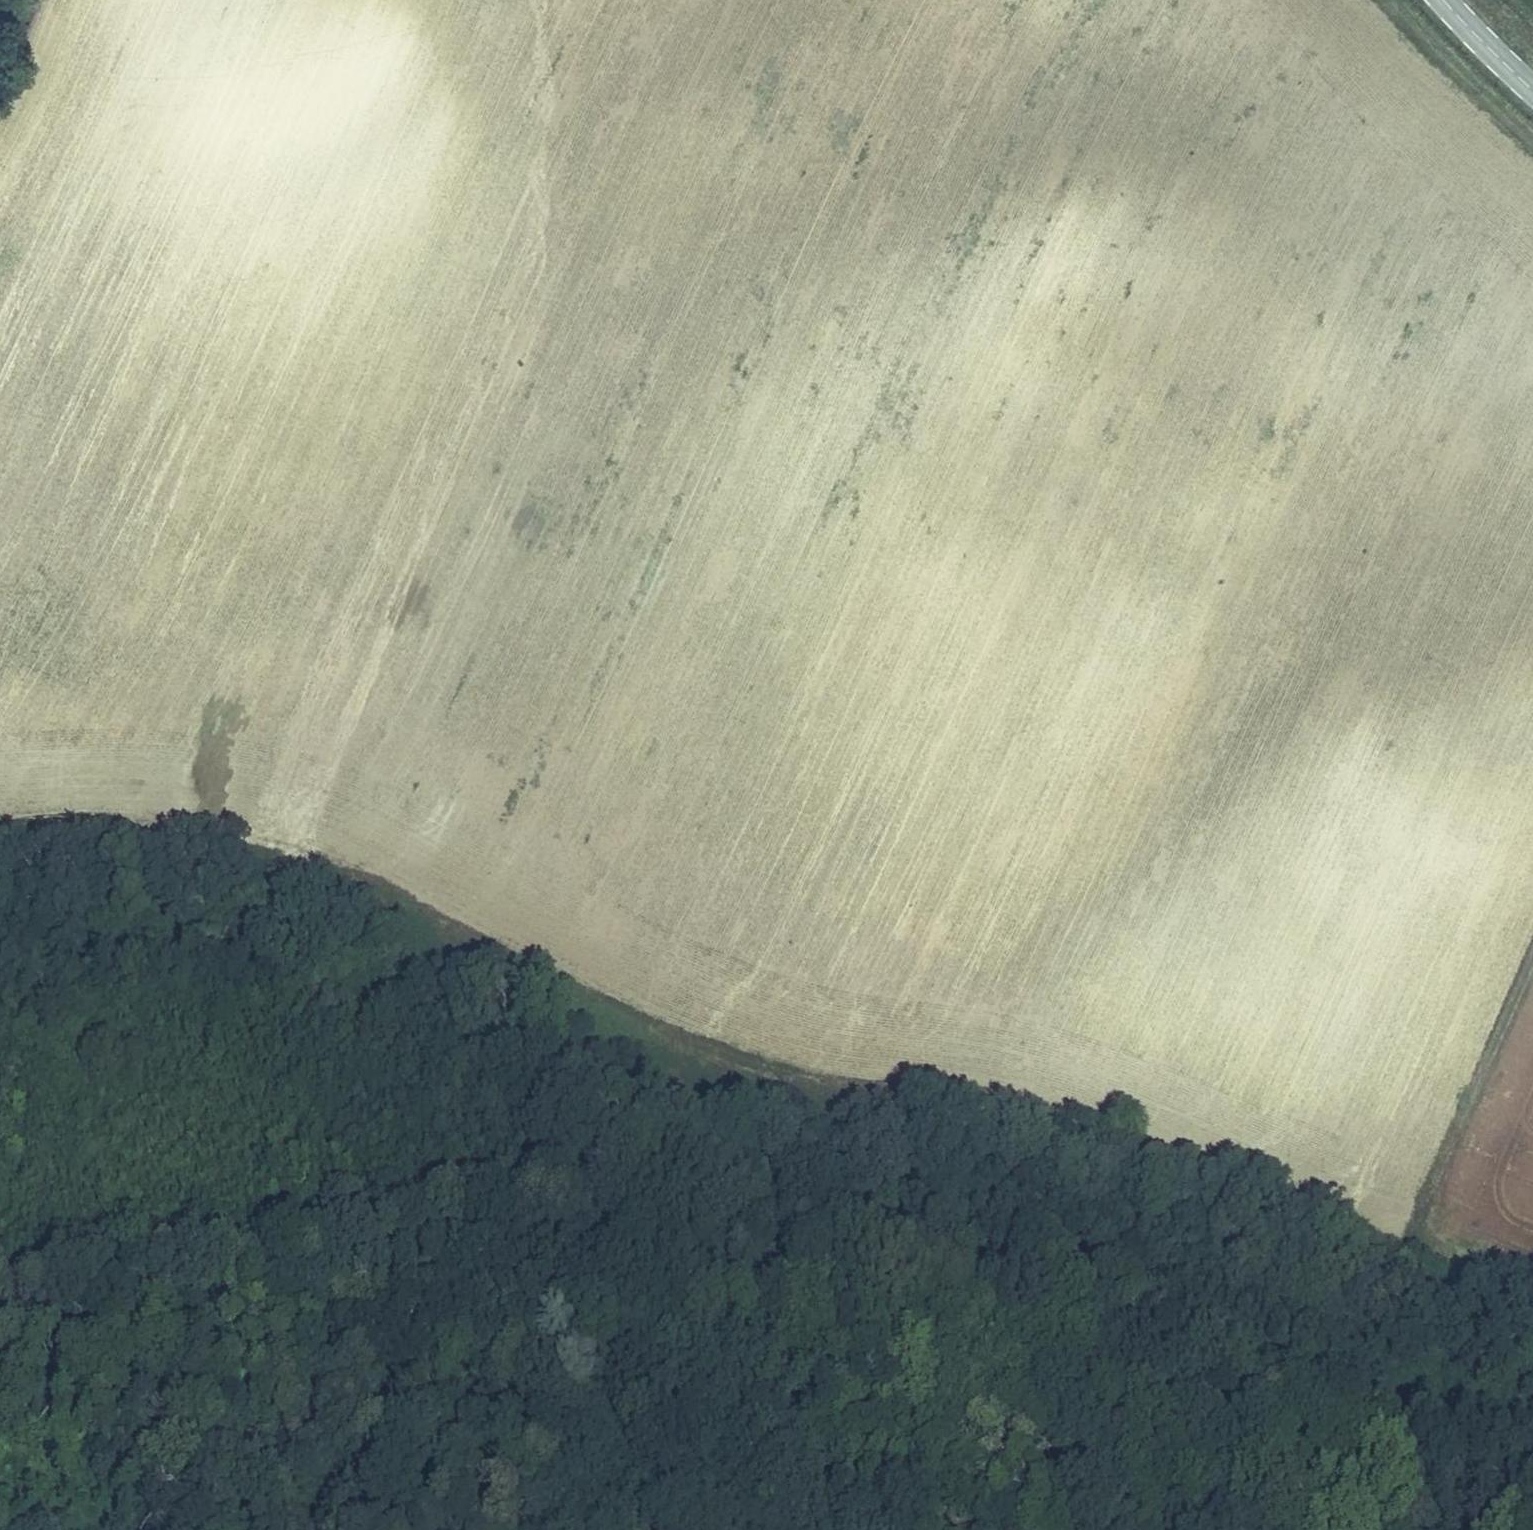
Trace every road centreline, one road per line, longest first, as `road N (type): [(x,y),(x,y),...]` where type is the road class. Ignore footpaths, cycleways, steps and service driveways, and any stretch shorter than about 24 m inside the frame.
road 1 (tertiary): [(1532,96),(1441,0)]

